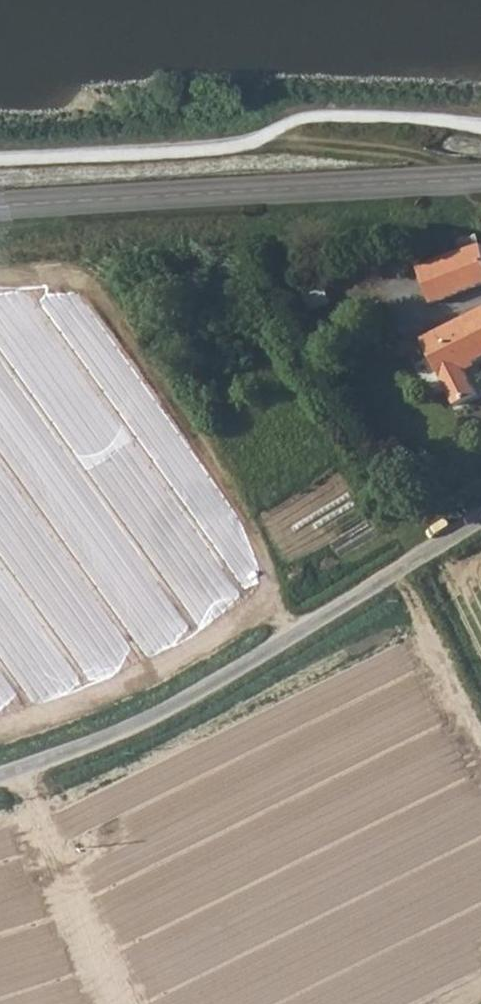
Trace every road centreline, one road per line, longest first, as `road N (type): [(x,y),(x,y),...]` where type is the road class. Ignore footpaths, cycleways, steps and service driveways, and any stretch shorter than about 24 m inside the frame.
road 1 (unclassified): [(480,523),(156,720),(0,779)]
road 2 (secondary): [(0,210),(480,180)]

